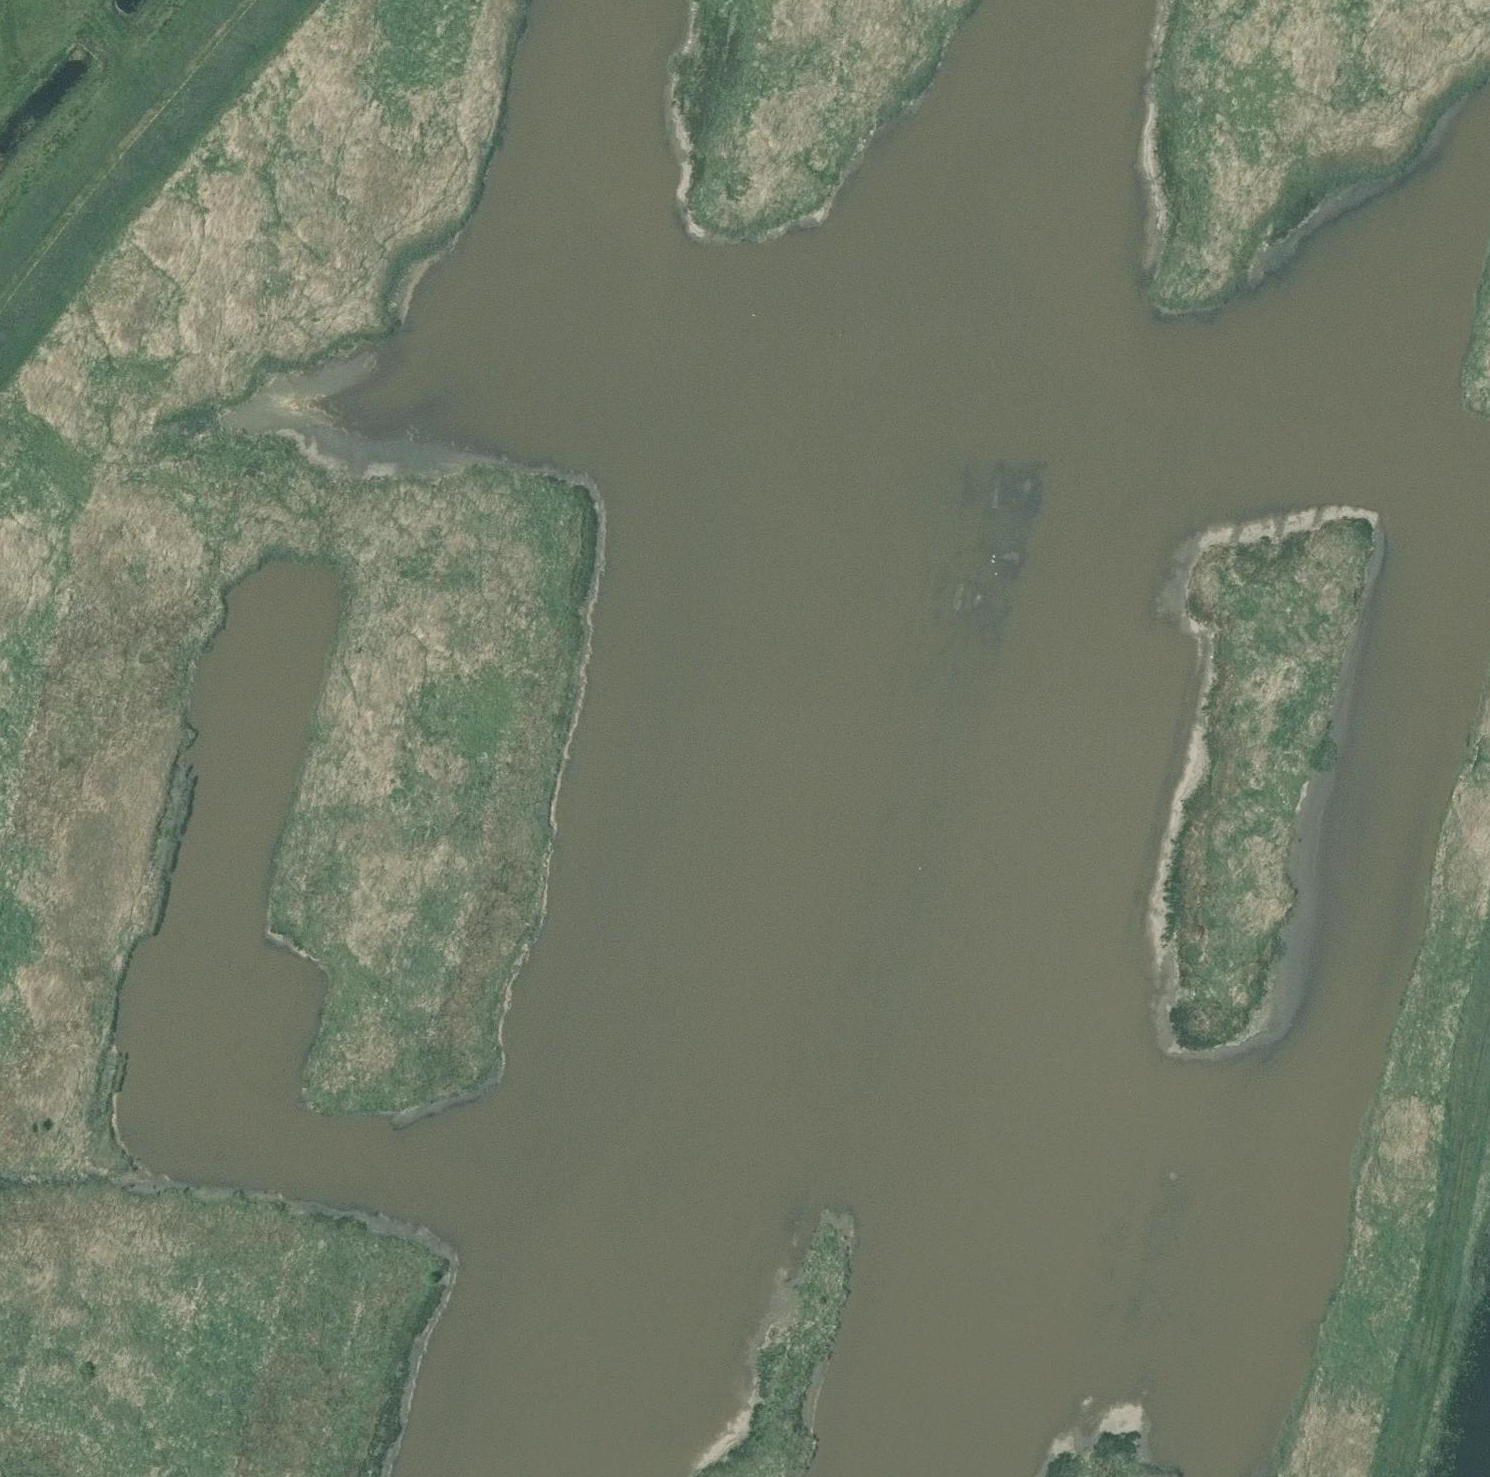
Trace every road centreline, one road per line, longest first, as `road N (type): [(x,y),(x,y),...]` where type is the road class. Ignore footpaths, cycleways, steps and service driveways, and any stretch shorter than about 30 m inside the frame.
road 1 (track): [(1489,1009),(1392,1476)]
road 2 (track): [(247,0),(0,306)]

